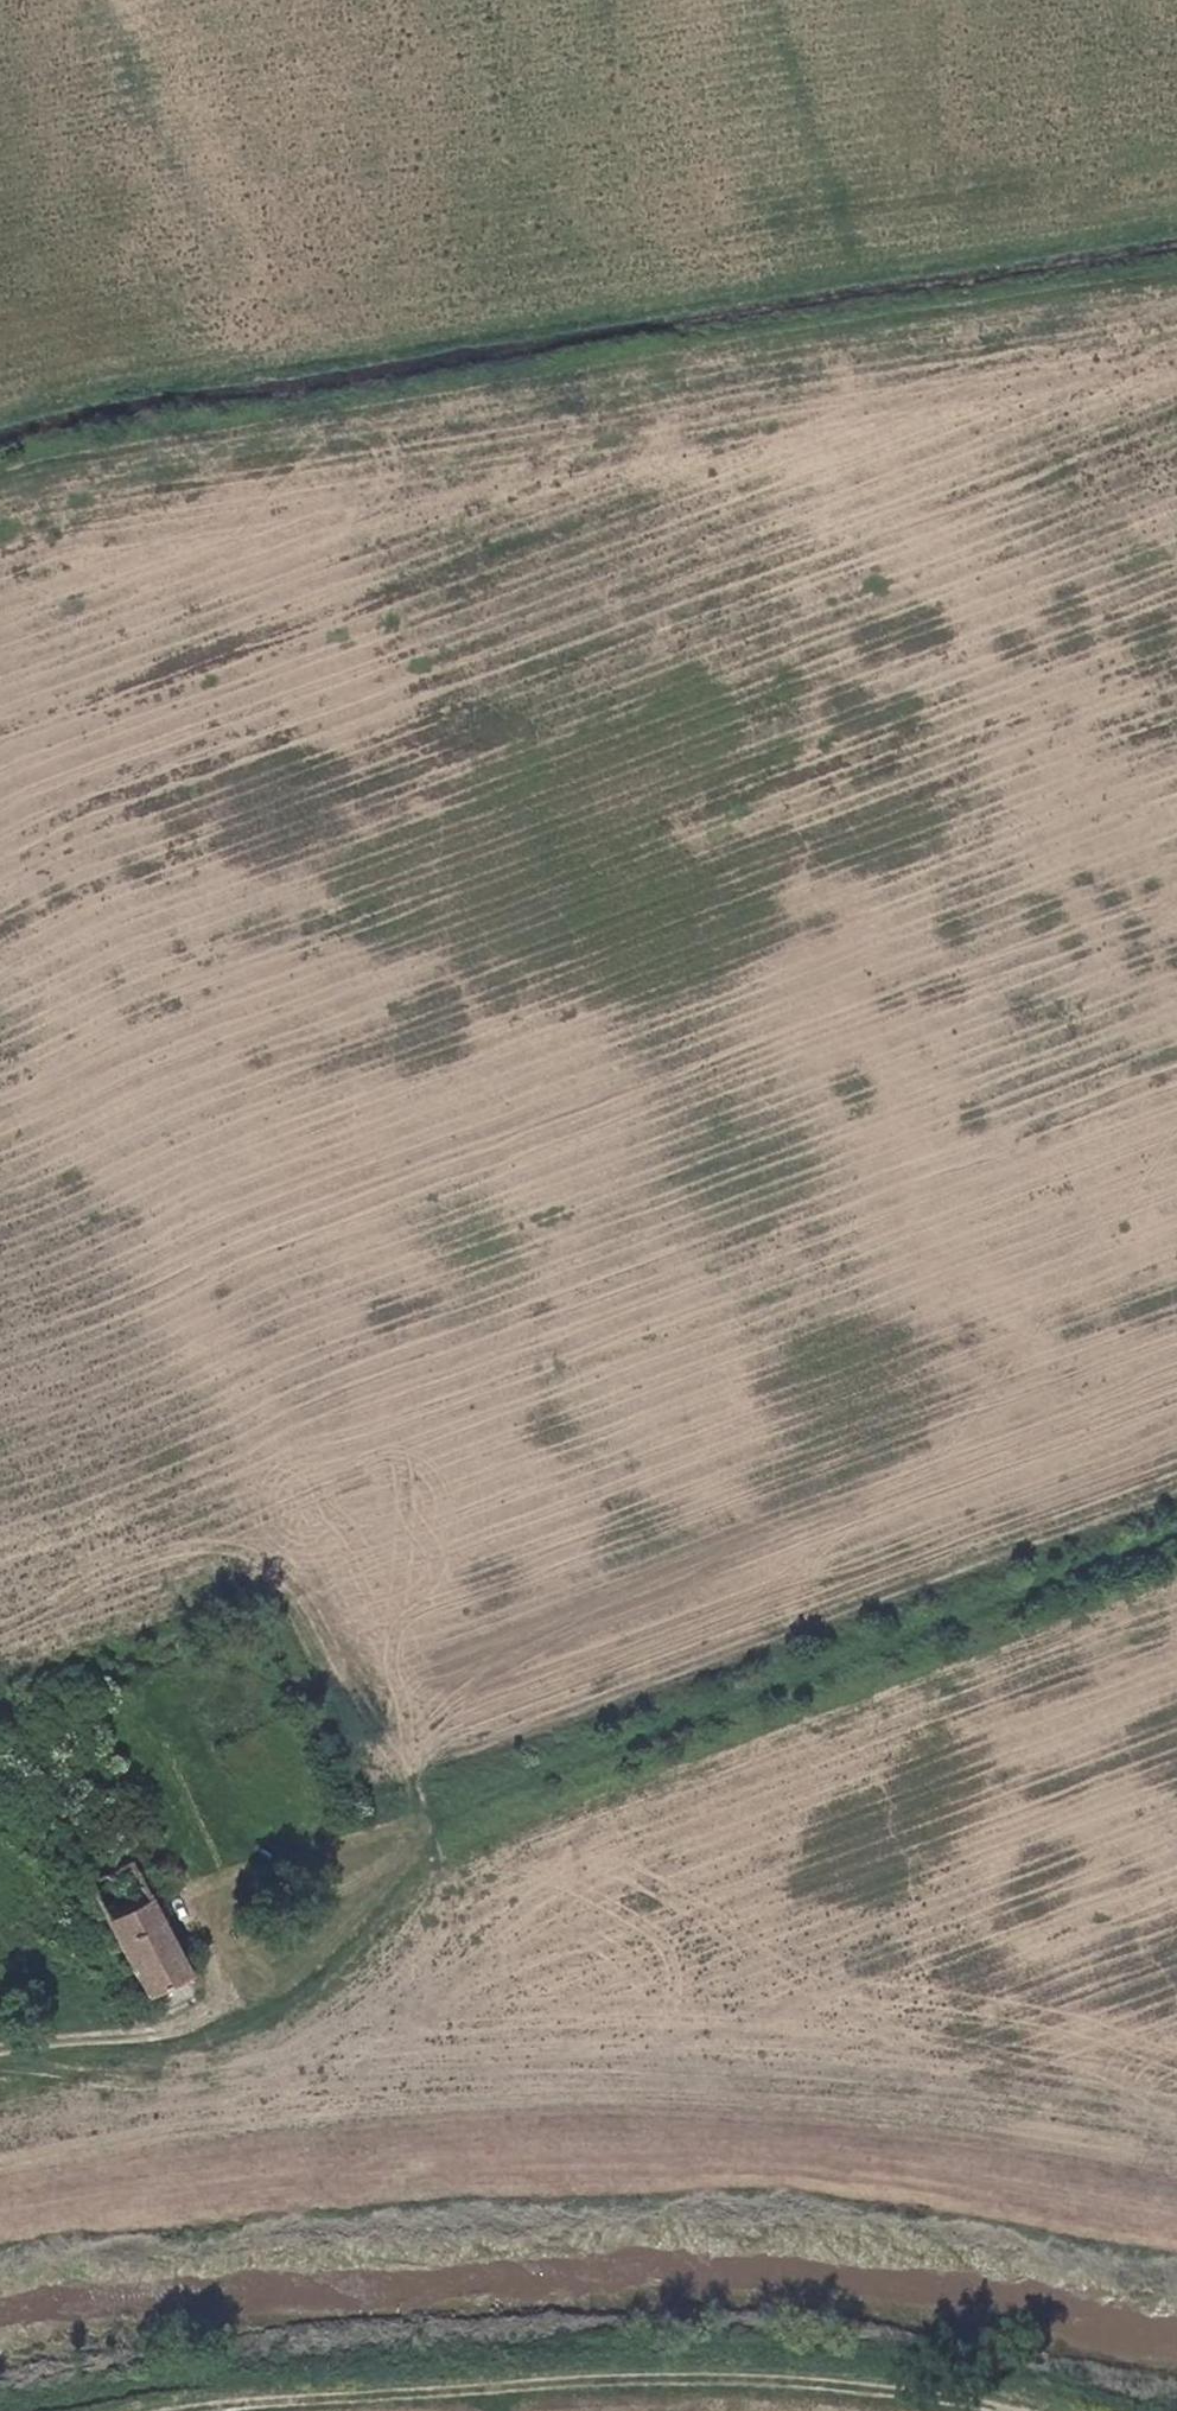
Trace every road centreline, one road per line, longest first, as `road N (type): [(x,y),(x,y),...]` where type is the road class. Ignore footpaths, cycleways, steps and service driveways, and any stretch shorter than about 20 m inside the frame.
road 1 (track): [(0,2047),(188,2029)]

